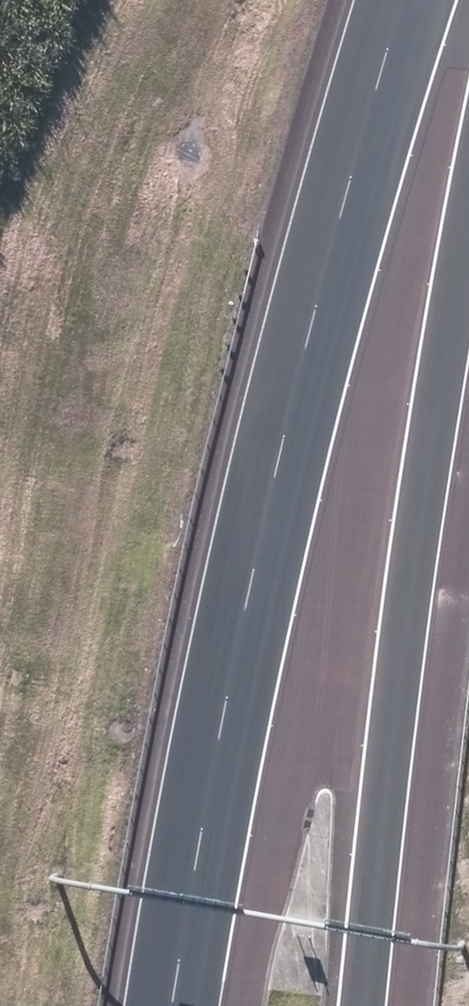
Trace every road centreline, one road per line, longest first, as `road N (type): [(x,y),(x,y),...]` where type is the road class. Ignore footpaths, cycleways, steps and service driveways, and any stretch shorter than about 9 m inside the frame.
road 1 (motorway): [(421,0),(328,240),(182,1005)]
road 2 (motorway): [(468,403),(396,1005)]

